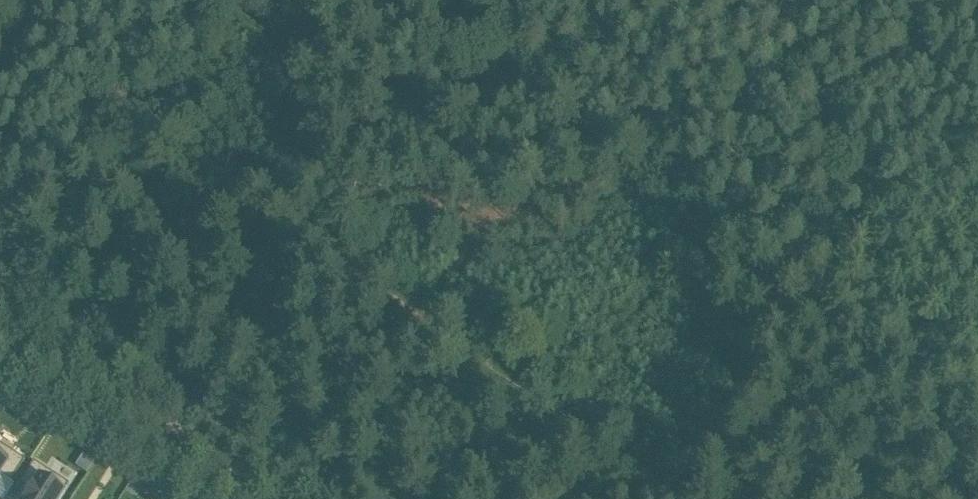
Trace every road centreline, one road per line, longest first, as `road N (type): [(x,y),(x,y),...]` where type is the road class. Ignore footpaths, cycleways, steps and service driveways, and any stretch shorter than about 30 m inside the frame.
road 1 (track): [(313,498),(0,299)]

